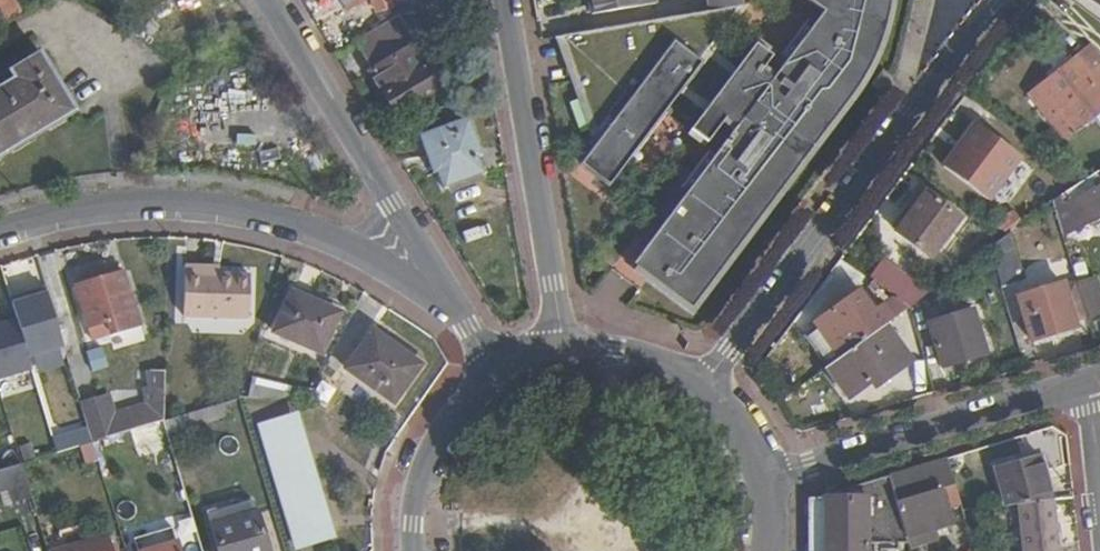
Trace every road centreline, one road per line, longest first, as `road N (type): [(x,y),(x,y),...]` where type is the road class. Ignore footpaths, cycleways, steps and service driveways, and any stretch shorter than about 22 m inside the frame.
road 1 (residential): [(448,299),(297,232),(188,210),(54,217),(0,231)]
road 2 (residential): [(962,37),(705,386)]
road 3 (residential): [(505,0),(560,355)]
road 4 (residential): [(448,299),(265,0)]
road 5 (residential): [(772,477),(1085,382)]
road 6 (residential): [(500,379),(455,419),(426,471),(416,550)]
road 7 (residential): [(705,386),(663,363),(617,352),(560,355)]
road 8 (residential): [(1085,382),(1099,505)]

